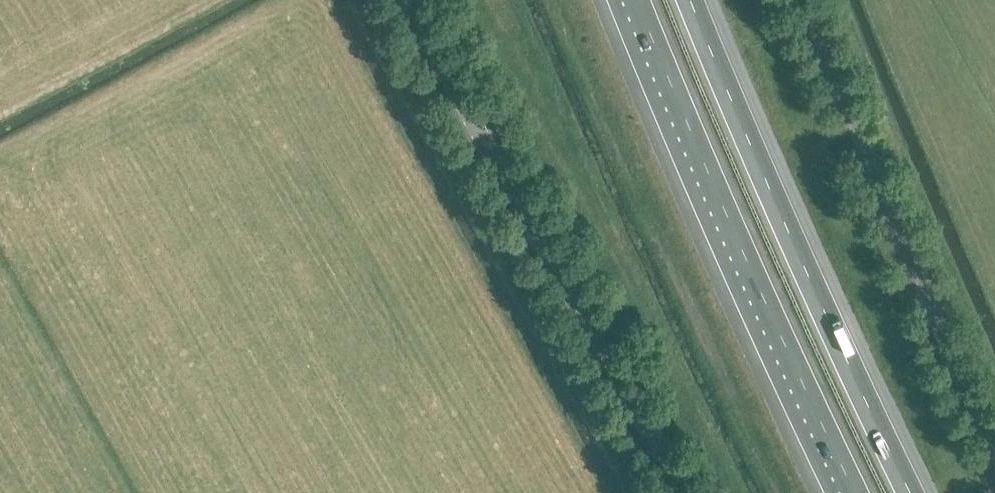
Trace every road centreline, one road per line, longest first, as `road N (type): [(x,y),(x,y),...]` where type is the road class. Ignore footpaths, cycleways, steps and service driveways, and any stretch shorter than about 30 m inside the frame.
road 1 (tertiary): [(677,492),(402,0)]
road 2 (motorway): [(908,492),(740,135),(686,0)]
road 3 (motorway): [(636,0),(855,492)]
road 4 (unclassified): [(994,464),(943,361),(798,0)]

